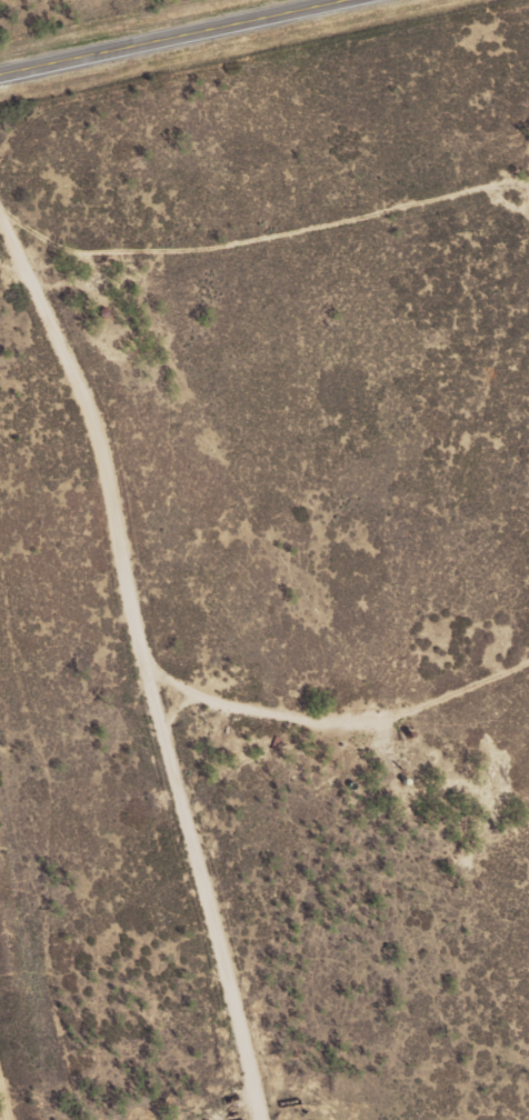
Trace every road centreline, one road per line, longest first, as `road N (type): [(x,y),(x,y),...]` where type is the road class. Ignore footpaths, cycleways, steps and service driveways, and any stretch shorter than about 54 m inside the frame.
road 1 (residential): [(226,1119),(52,392),(0,268)]
road 2 (residential): [(91,1119),(91,1070),(46,767),(29,754),(0,619)]
road 3 (secondary): [(0,73),(332,0)]

